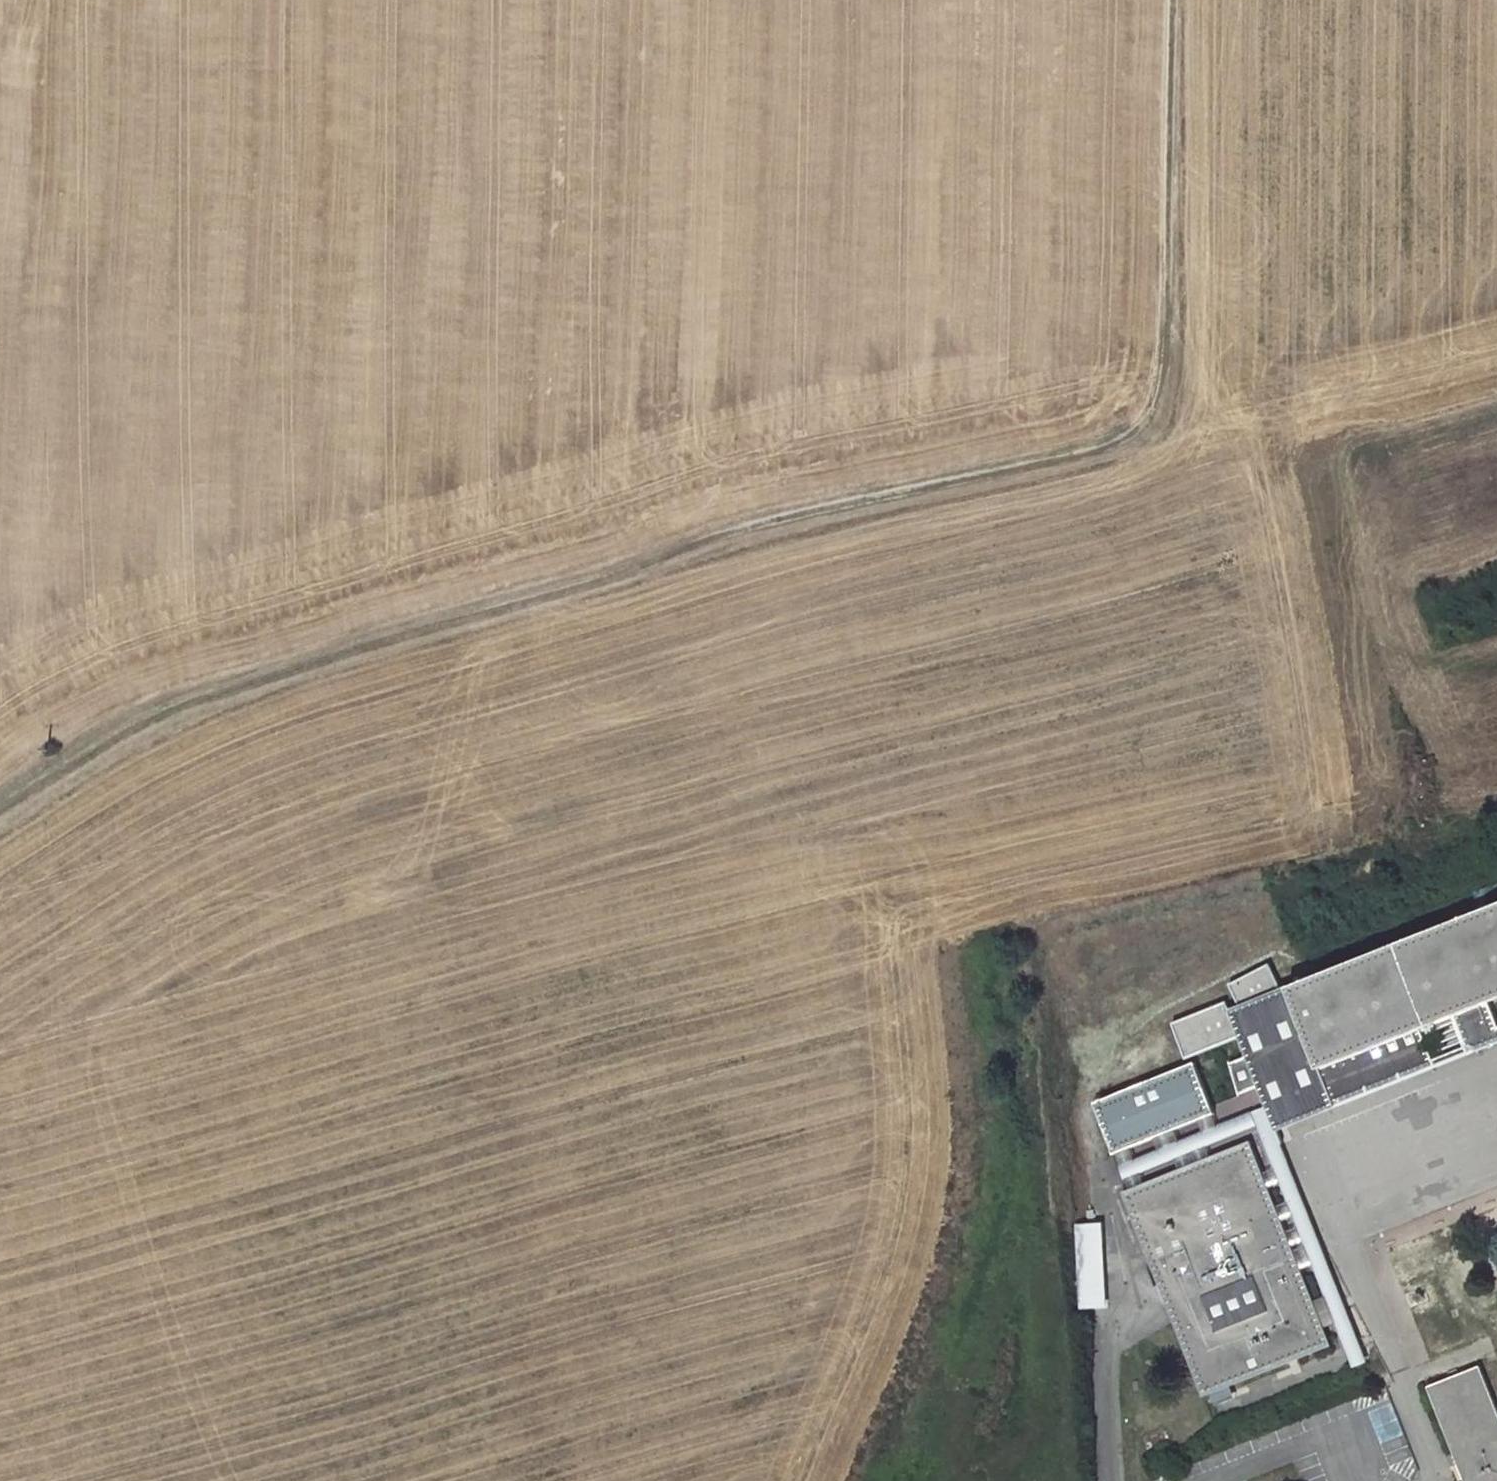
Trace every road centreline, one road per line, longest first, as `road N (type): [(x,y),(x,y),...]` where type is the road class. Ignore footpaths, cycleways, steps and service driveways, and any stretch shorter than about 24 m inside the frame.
road 1 (track): [(1177,0),(1165,385),(1143,428),(1103,453),(717,532),(602,582),(179,716),(78,759),(0,810)]

